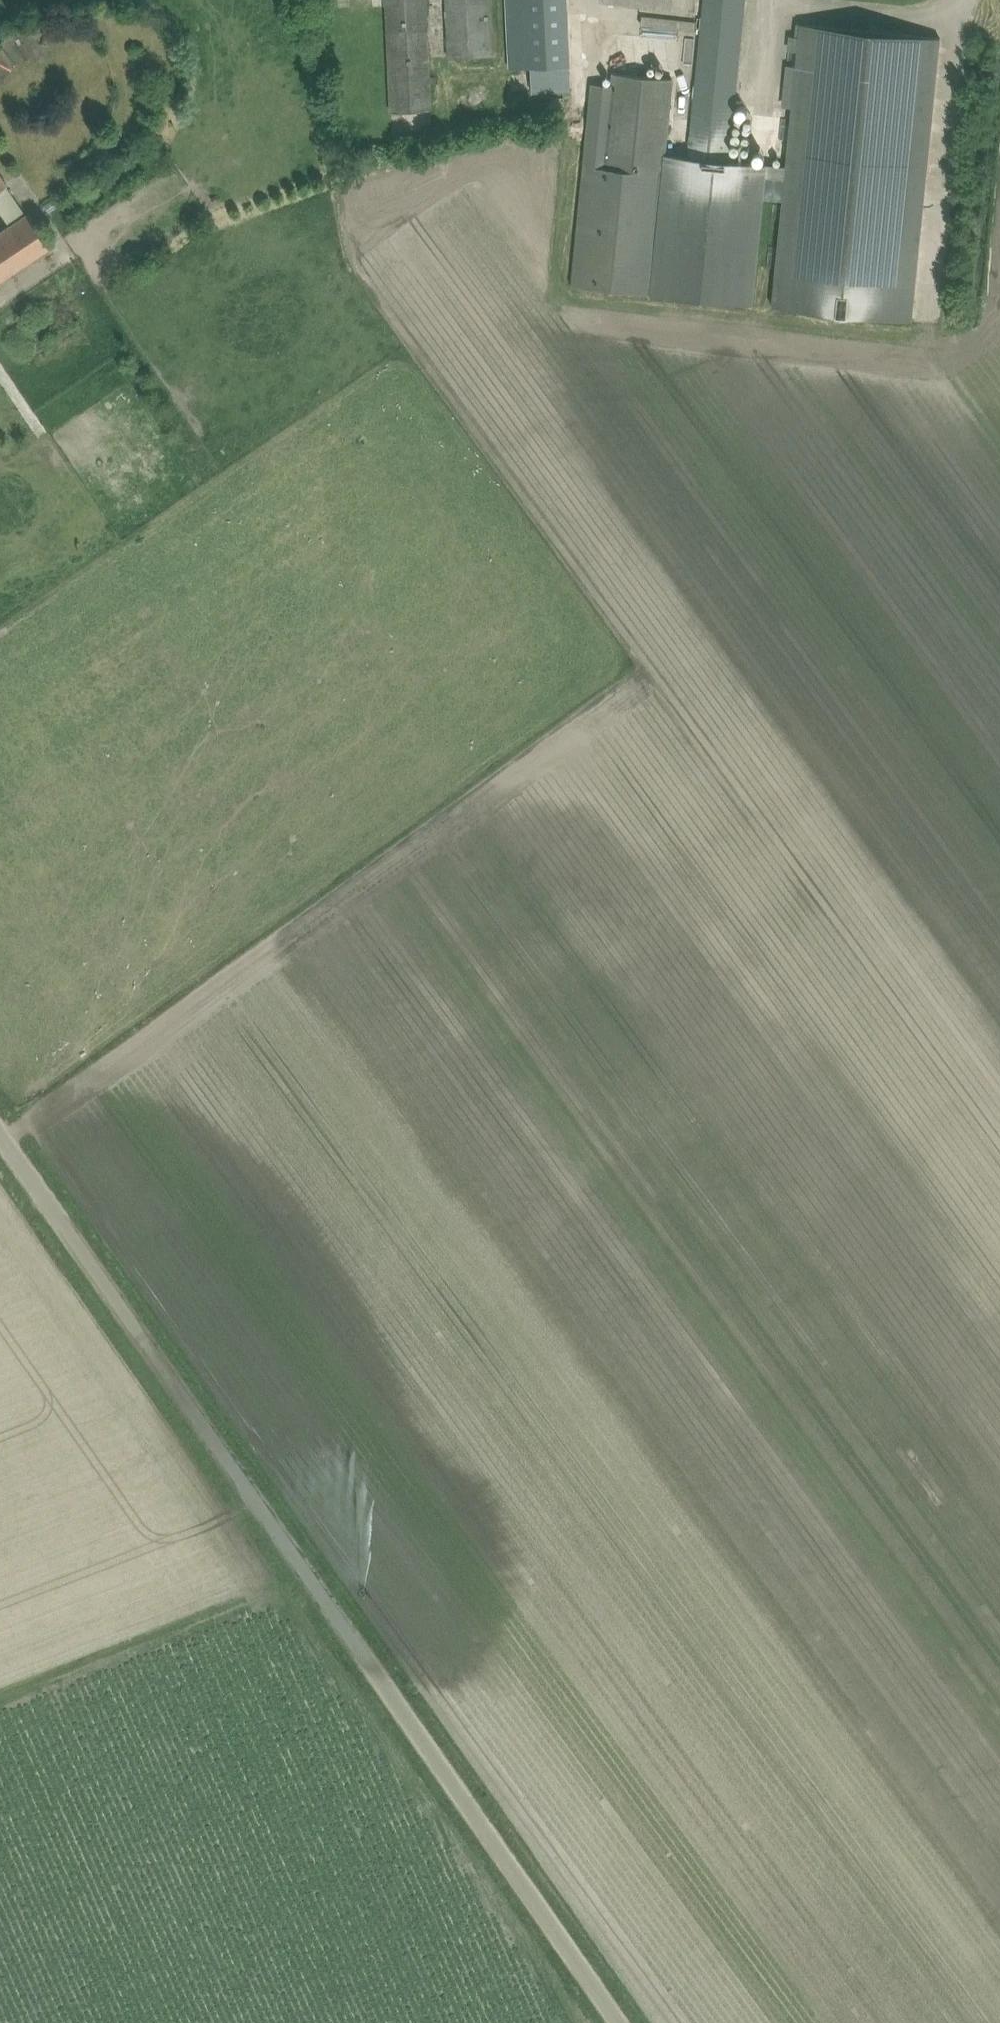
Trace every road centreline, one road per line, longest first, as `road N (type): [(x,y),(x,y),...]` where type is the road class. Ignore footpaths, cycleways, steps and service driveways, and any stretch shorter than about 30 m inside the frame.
road 1 (unclassified): [(620,2022),(0,1132)]

